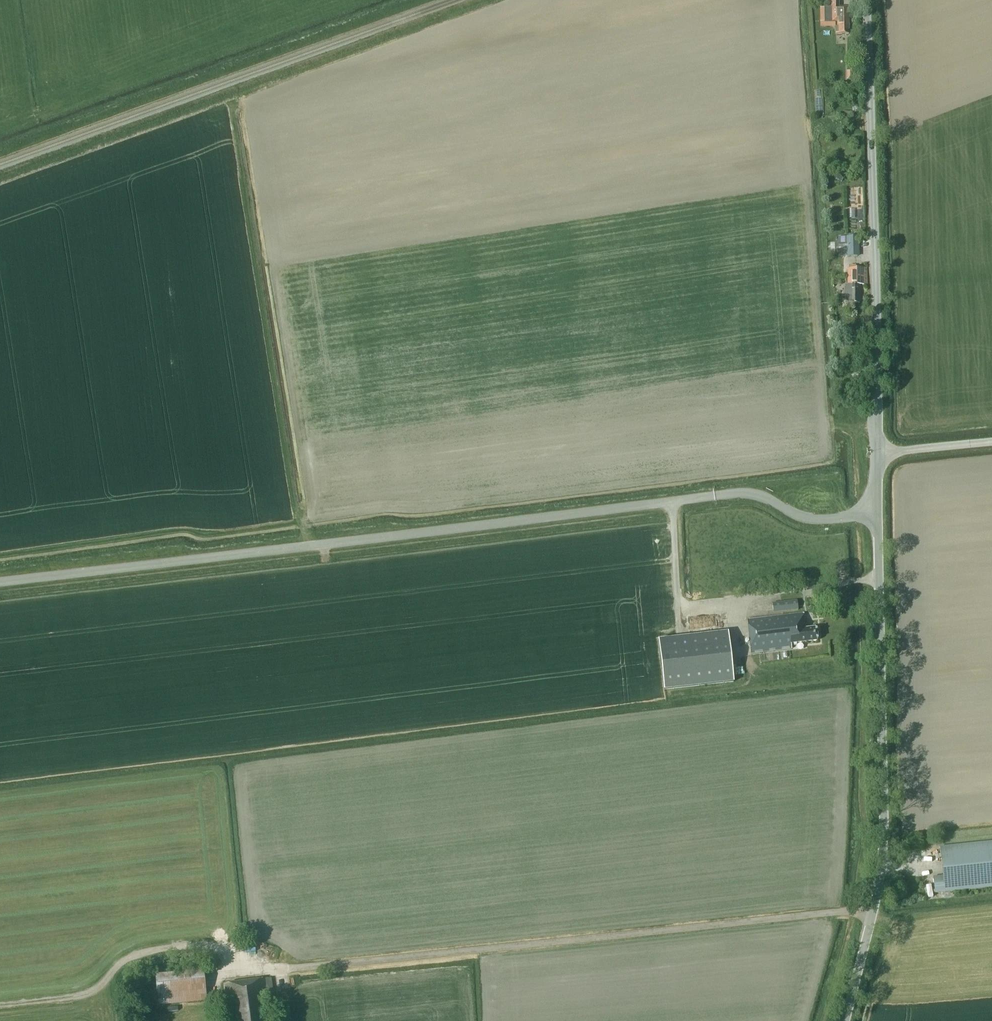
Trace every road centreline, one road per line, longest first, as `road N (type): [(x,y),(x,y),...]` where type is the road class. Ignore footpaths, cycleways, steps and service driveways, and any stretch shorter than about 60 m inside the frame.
road 1 (unclassified): [(845,1020),(882,868),(879,453)]
road 2 (unclassified): [(879,453),(865,0)]

